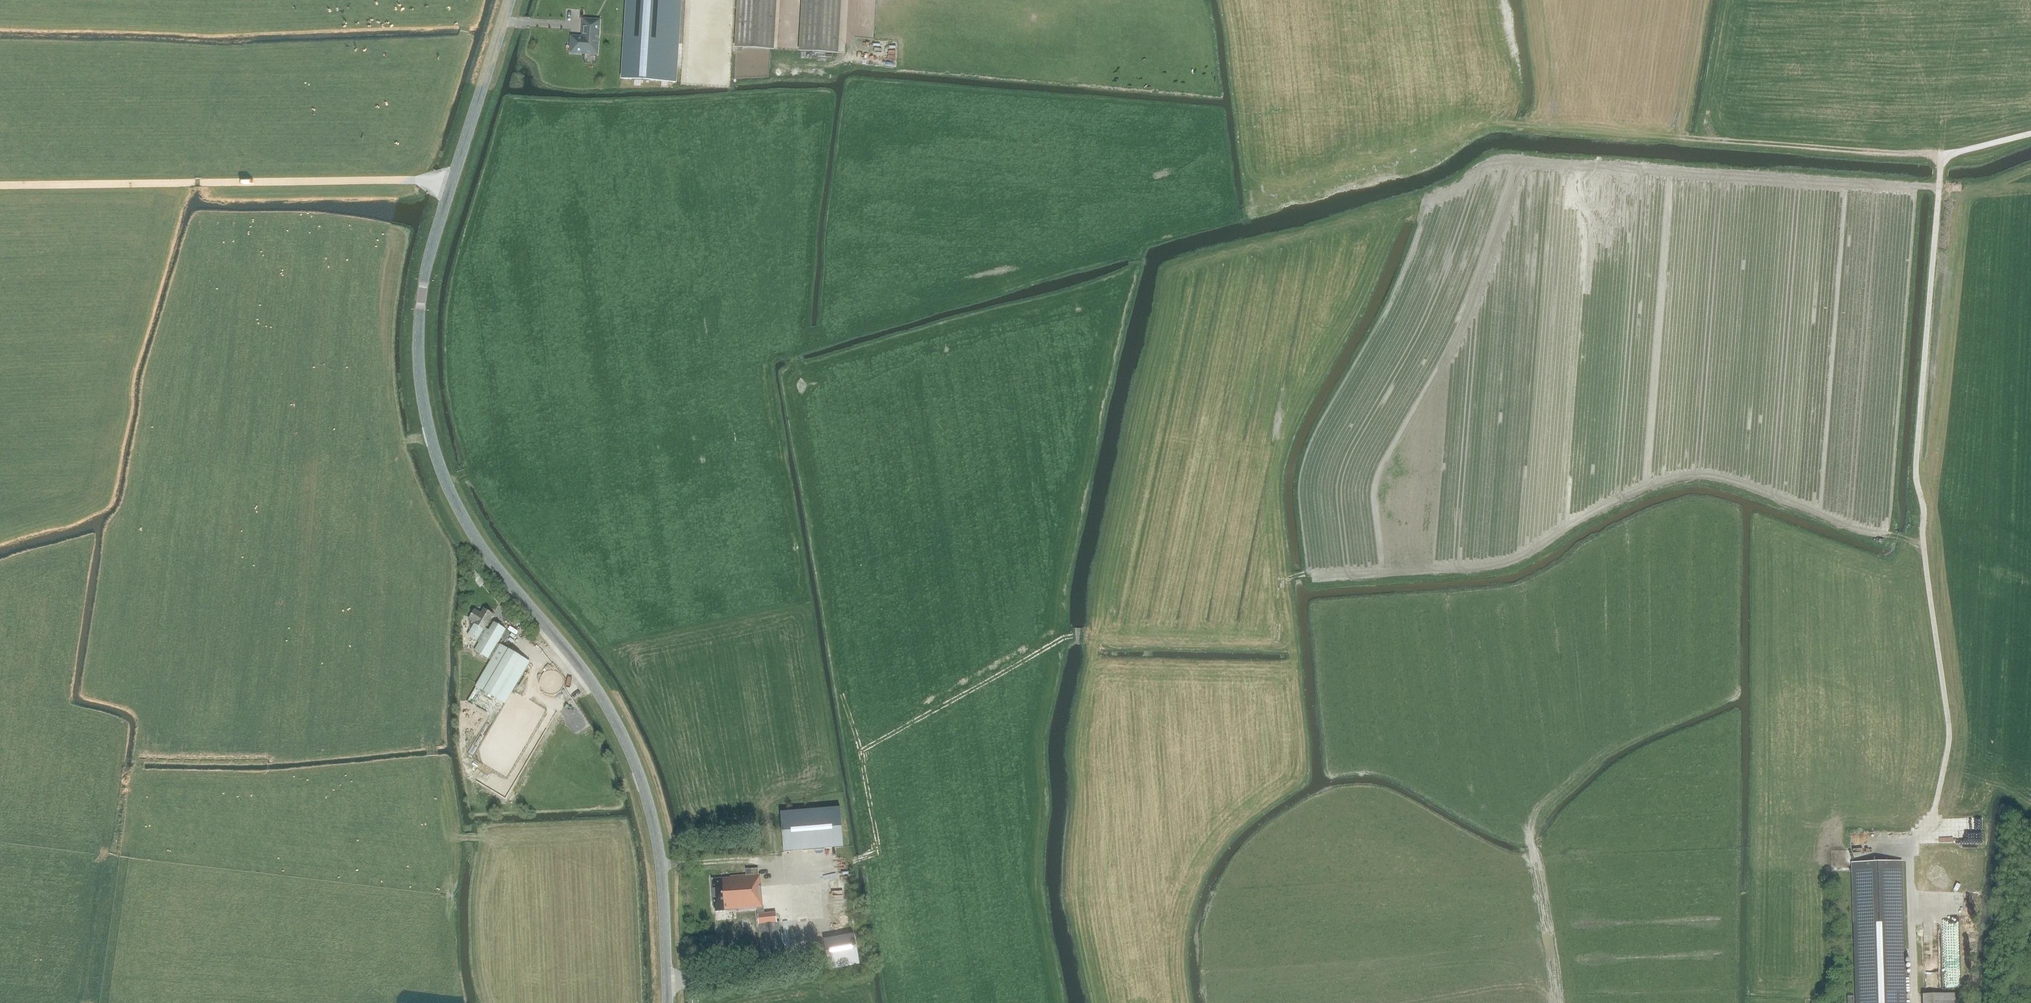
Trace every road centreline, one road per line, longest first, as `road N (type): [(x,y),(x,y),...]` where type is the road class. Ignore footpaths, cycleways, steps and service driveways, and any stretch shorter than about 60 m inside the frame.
road 1 (tertiary): [(668,1002),(661,865),(634,763),(592,683),(471,531),(441,469),(421,389),(424,280),(510,0)]
road 2 (track): [(2030,134),(1941,156),(1916,469),(1949,740),(1928,836),(1909,837)]
road 3 (track): [(1071,637),(861,750)]
road 4 (track): [(842,694),(878,845),(854,861),(826,864)]

